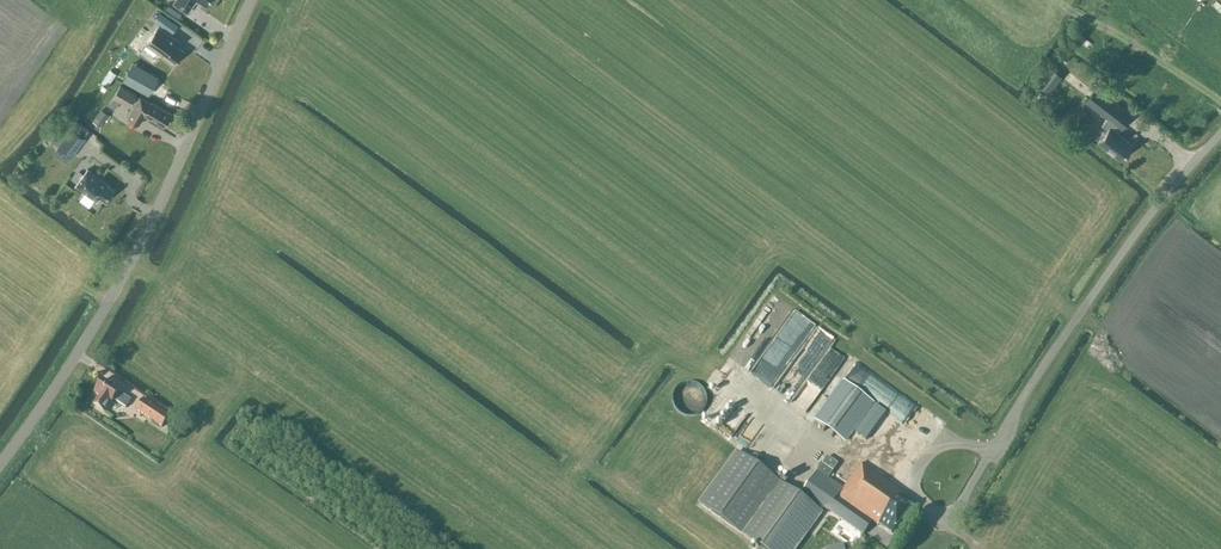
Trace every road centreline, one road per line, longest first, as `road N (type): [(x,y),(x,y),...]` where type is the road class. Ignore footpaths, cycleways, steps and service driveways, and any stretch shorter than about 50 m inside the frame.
road 1 (unclassified): [(0,464),(122,281),(249,0)]
road 2 (unclassified): [(986,458),(1114,265),(1220,134)]

